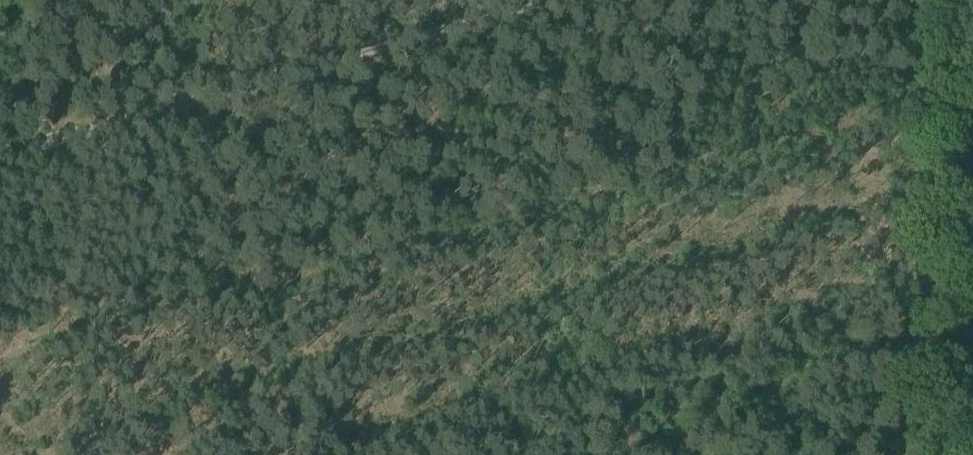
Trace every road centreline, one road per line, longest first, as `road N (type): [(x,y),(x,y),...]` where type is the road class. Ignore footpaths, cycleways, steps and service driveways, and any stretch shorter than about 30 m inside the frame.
road 1 (track): [(907,454),(923,0)]
road 2 (track): [(203,100),(563,0)]
road 3 (track): [(203,100),(308,454)]
road 4 (track): [(0,157),(203,100)]

